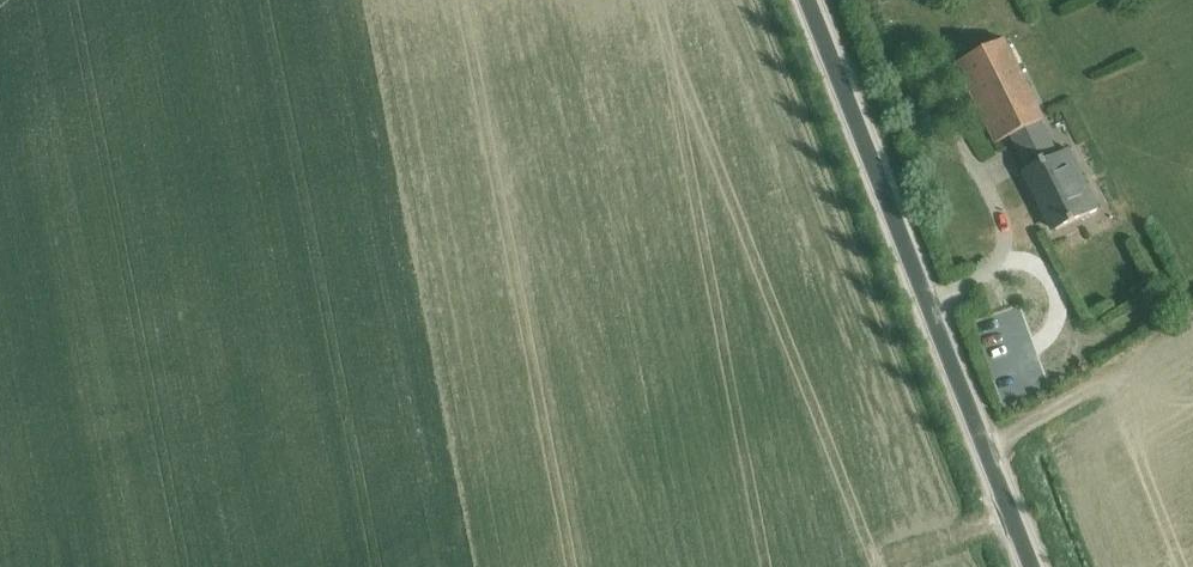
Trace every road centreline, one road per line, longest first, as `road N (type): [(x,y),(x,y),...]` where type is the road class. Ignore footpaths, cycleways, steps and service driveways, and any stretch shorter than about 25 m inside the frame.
road 1 (tertiary): [(1030,566),(805,0)]

